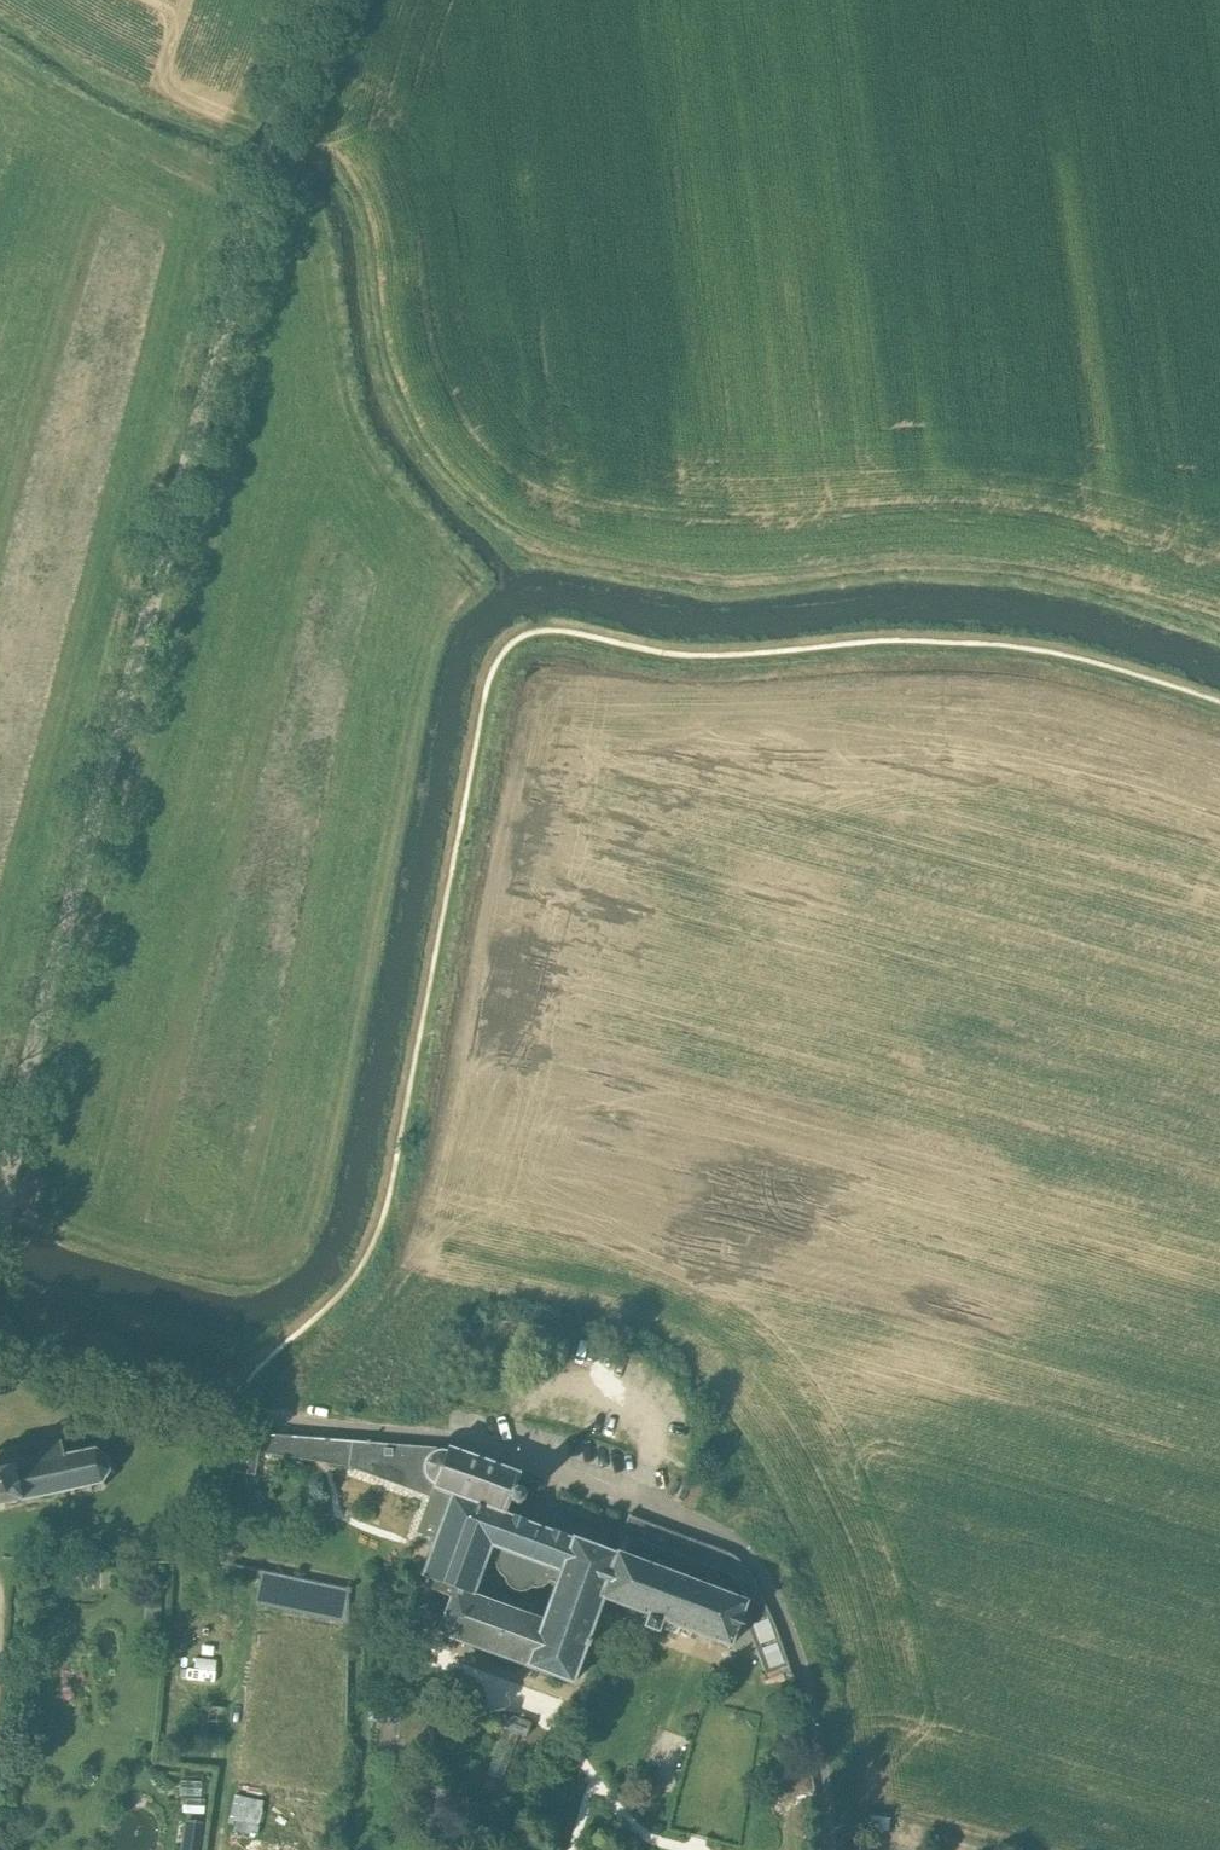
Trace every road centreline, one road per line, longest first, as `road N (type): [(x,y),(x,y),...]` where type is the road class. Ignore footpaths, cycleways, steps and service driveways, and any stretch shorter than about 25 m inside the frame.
road 1 (unclassified): [(0,1243),(38,1027),(313,0)]
road 2 (unclassified): [(825,1849),(820,1762),(789,1618),(750,1569),(707,1537),(486,1447),(413,1426),(213,1403),(0,1349)]

